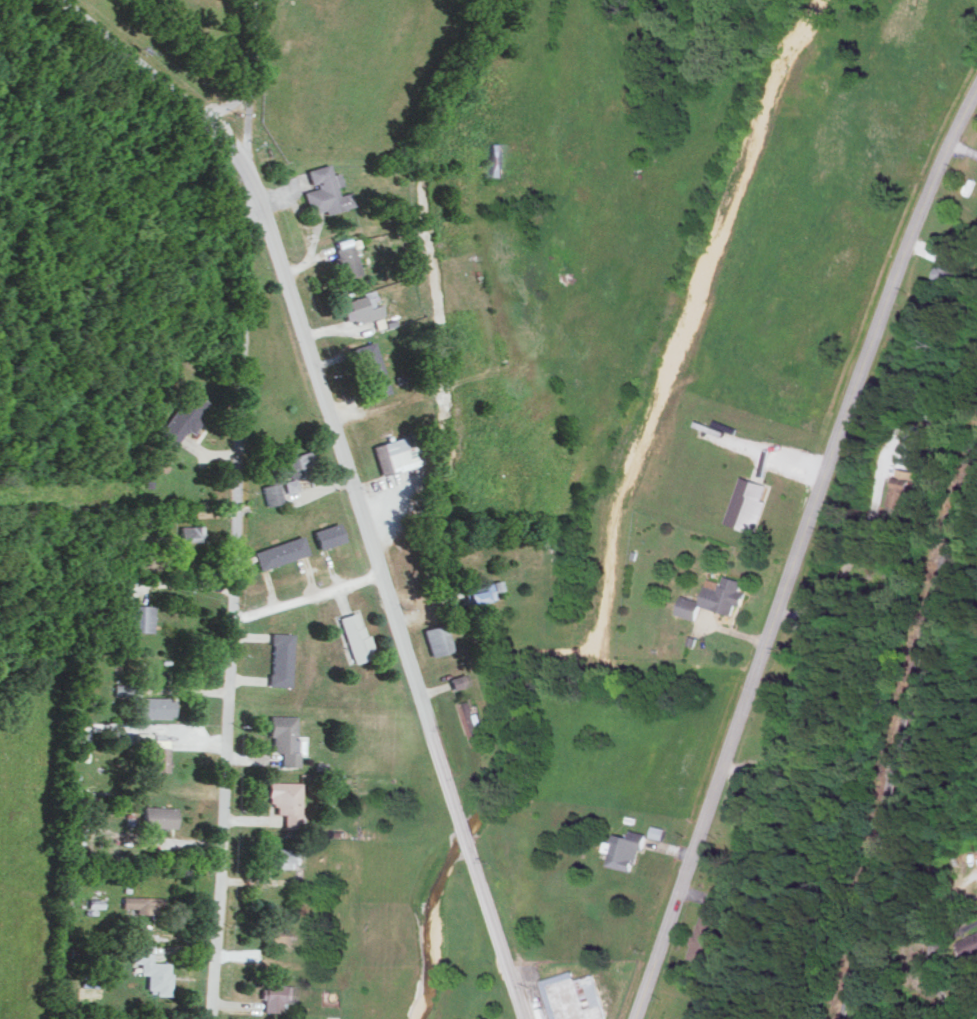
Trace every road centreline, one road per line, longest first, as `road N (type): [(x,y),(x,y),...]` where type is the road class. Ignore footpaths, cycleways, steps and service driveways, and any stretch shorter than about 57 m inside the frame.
road 1 (tertiary): [(59,0),(203,116),(256,196),(524,1018)]
road 2 (residential): [(976,85),(892,279),(635,1018)]
road 3 (residential): [(256,196),(247,213),(237,565),(209,1018)]
road 4 (residential): [(244,0),(235,105),(198,112)]
road 5 (track): [(957,1018),(932,976),(939,906)]

